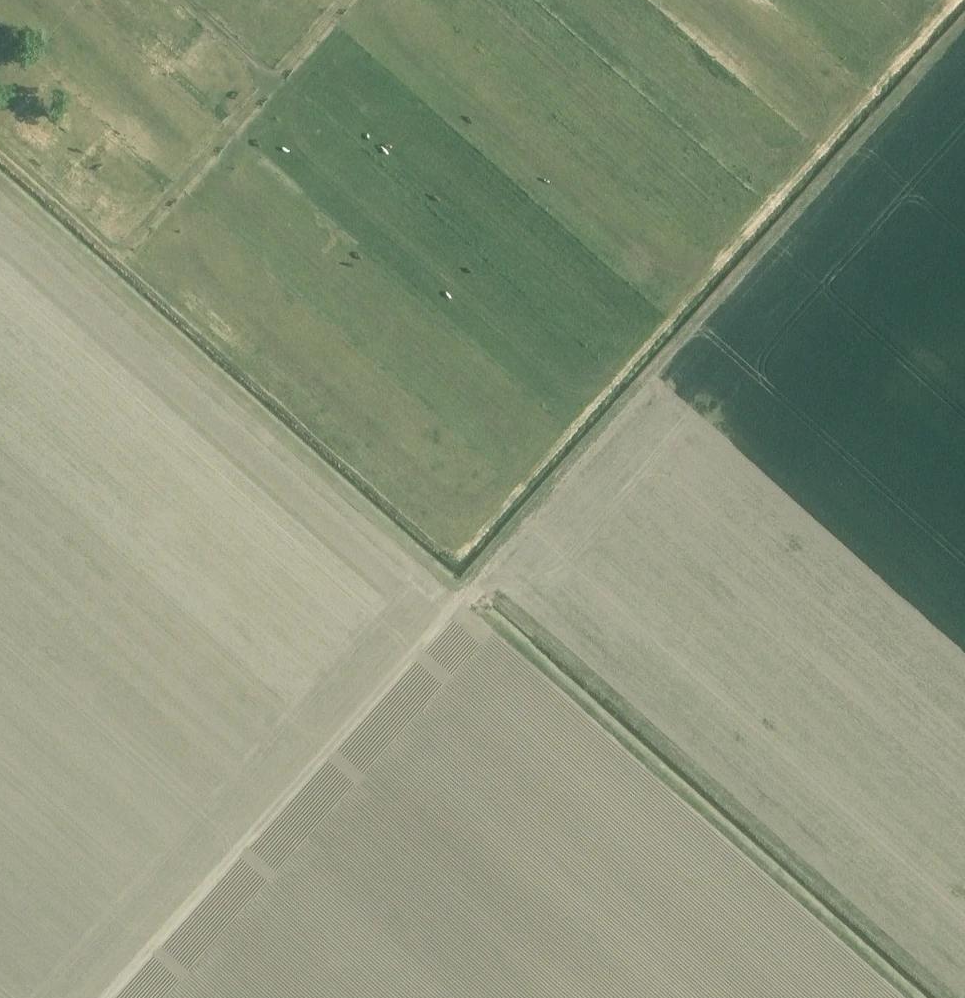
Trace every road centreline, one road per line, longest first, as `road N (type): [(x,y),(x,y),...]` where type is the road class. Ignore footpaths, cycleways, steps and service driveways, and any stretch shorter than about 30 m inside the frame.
road 1 (track): [(273,429),(432,569),(452,596),(448,613),(103,997)]
road 2 (track): [(0,142),(120,248),(339,0)]

